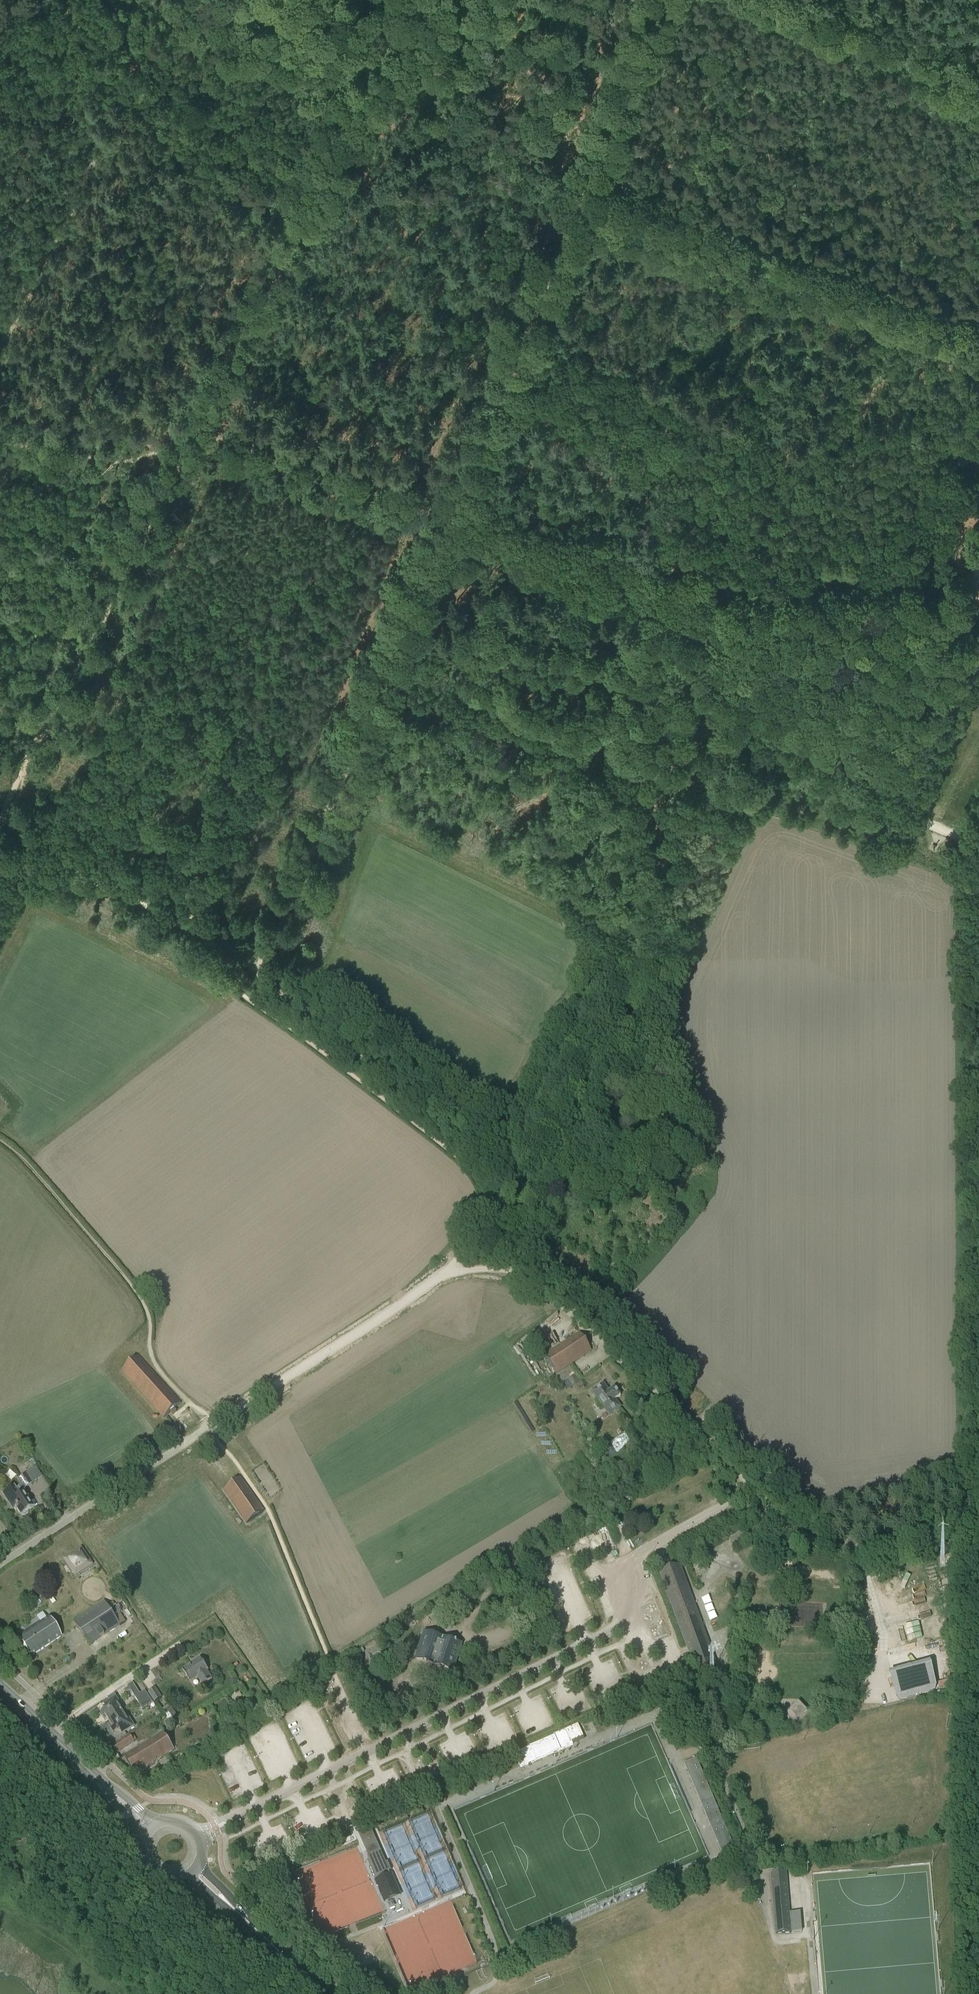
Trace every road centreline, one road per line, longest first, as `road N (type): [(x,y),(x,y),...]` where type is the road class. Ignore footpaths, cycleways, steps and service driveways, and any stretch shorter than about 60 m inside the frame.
road 1 (track): [(0,443),(123,463),(193,437),(448,517),(477,516),(759,623),(961,602)]
road 2 (track): [(451,1272),(535,1151),(635,937),(714,740),(878,802)]
road 3 (unclassified): [(233,1819),(623,1628),(602,1573),(750,1488)]
road 4 (track): [(468,469),(256,962)]
road 5 (track): [(468,469),(662,0)]
road 6 (track): [(410,0),(193,437)]
road 7 (track): [(592,181),(978,335)]
road 8 (track): [(0,788),(193,437)]
road 9 (track): [(0,346),(185,0)]
road 10 (track): [(256,962),(523,1175)]
road 11 (unclassified): [(978,842),(878,802),(961,602)]
road 12 (unclassified): [(978,1517),(856,1553),(799,1535),(750,1488)]
road 13 (unclassified): [(570,1314),(750,1488)]
road 14 (unclassified): [(0,1562),(207,1428)]
road 15 (track): [(235,953),(47,875)]
road 16 (primary): [(112,1791),(0,1689)]
road 17 (primary): [(324,1993),(229,1903)]
road 18 (track): [(759,623),(714,740)]

